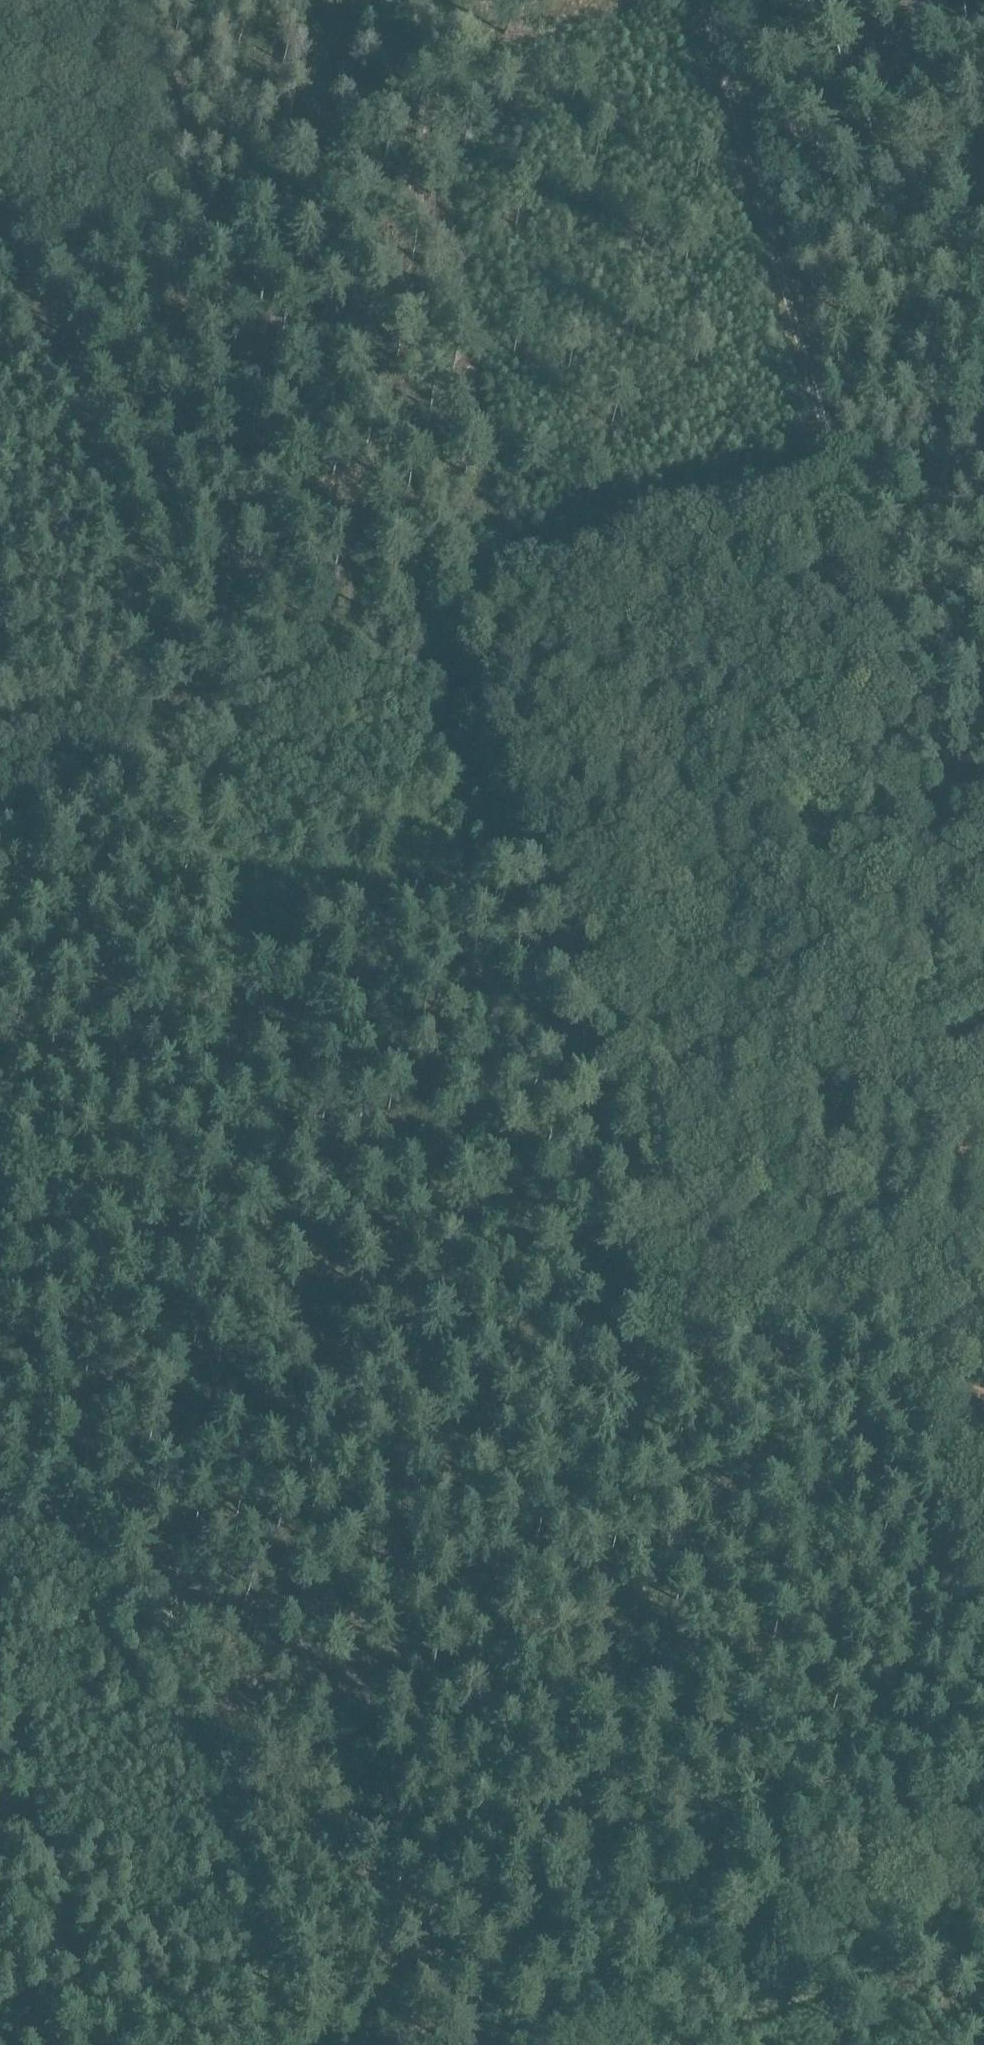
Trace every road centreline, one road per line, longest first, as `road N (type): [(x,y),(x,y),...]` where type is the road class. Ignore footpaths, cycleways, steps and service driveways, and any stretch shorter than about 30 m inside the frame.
road 1 (track): [(849,495),(501,587),(167,735),(0,793)]
road 2 (track): [(849,495),(983,1011)]
road 3 (track): [(705,0),(849,495)]
road 4 (track): [(549,2044),(983,1886)]
road 5 (track): [(849,495),(983,455)]

